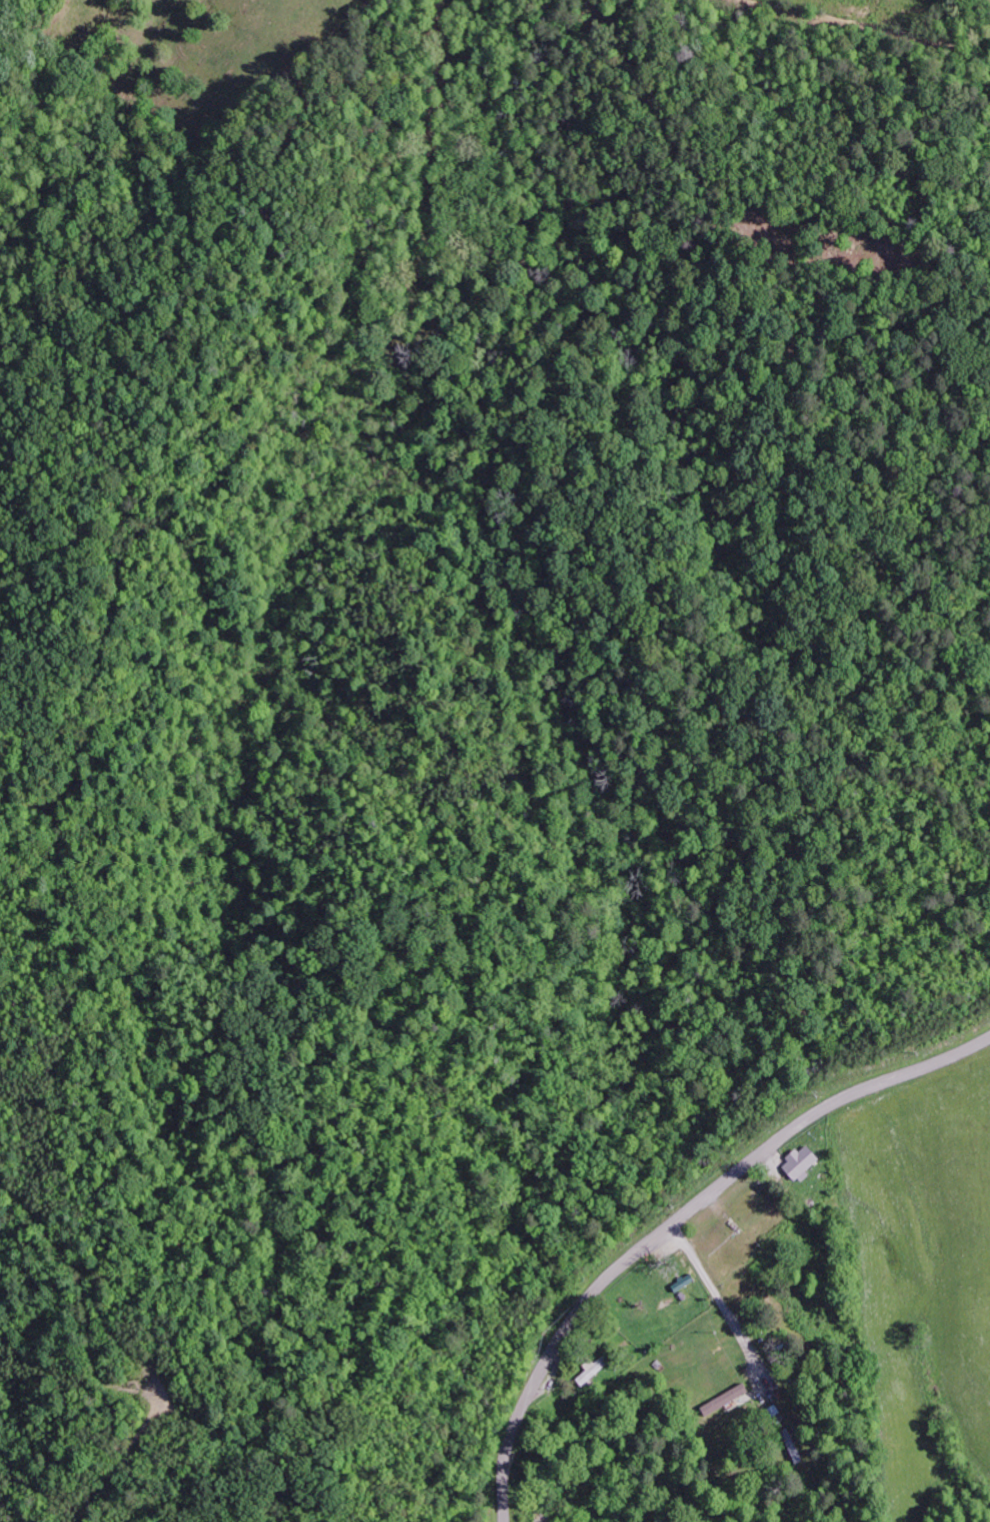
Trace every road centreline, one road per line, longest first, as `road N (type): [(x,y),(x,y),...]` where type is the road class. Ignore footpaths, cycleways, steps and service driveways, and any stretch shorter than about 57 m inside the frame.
road 1 (residential): [(505,1521),(519,1424),(565,1337),(614,1278),(819,1116),(989,1040)]

